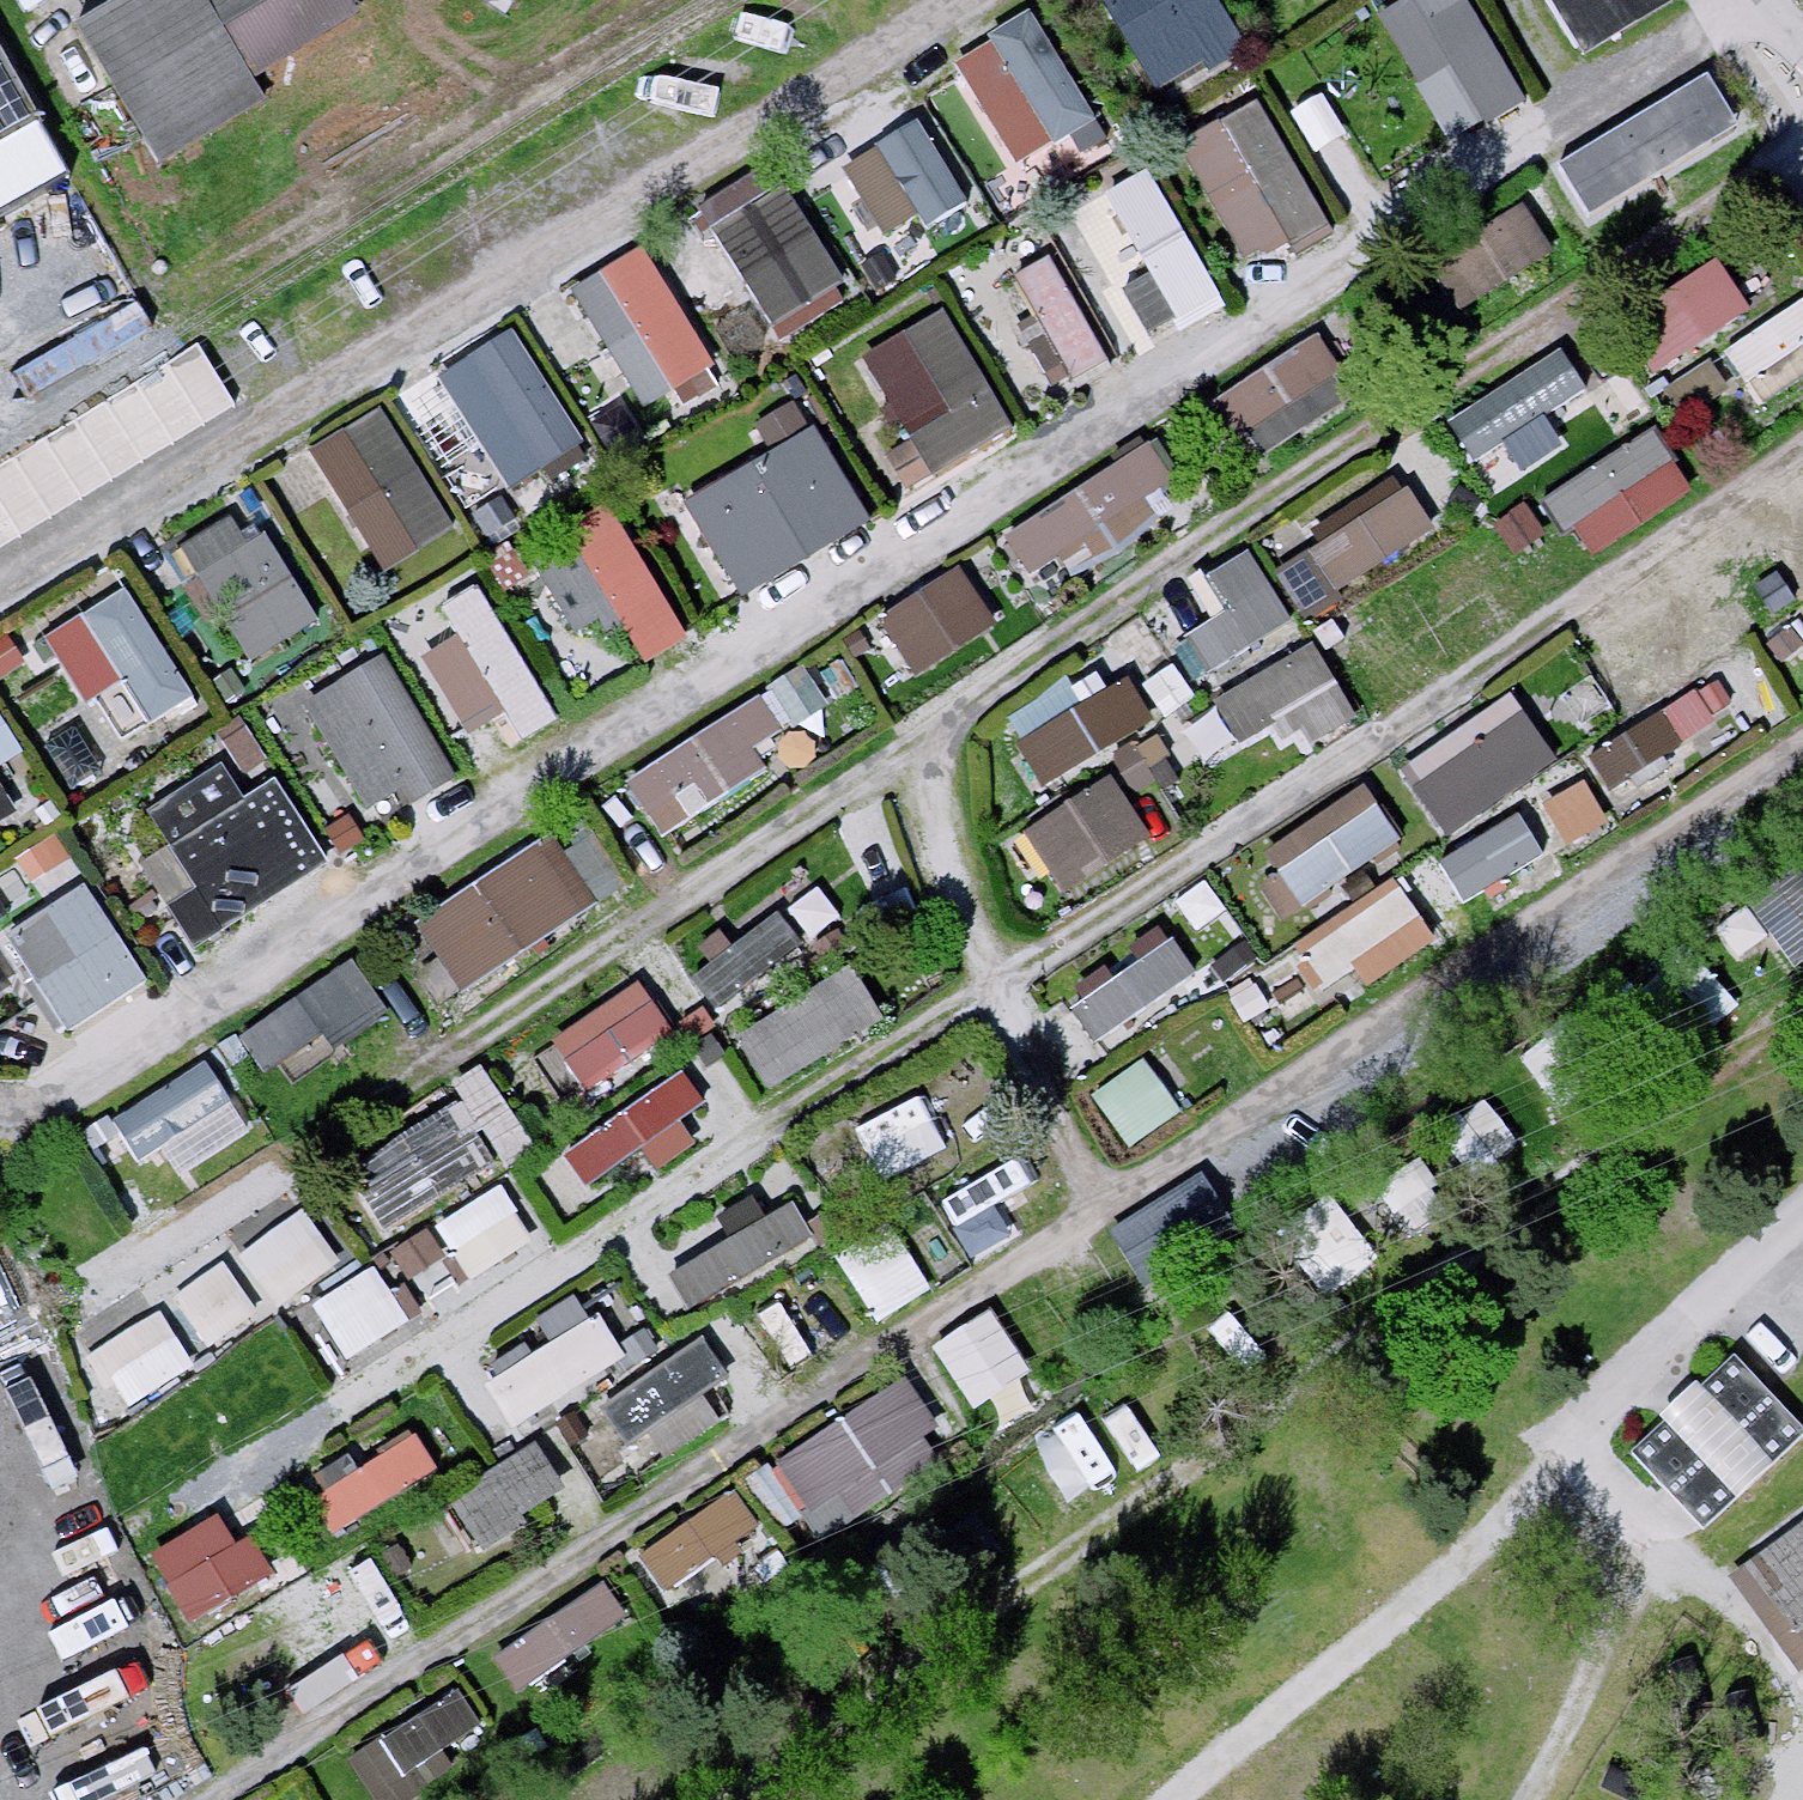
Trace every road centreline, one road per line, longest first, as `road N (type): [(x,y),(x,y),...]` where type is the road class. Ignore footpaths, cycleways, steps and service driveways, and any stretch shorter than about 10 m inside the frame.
road 1 (track): [(989,0),(0,591)]

